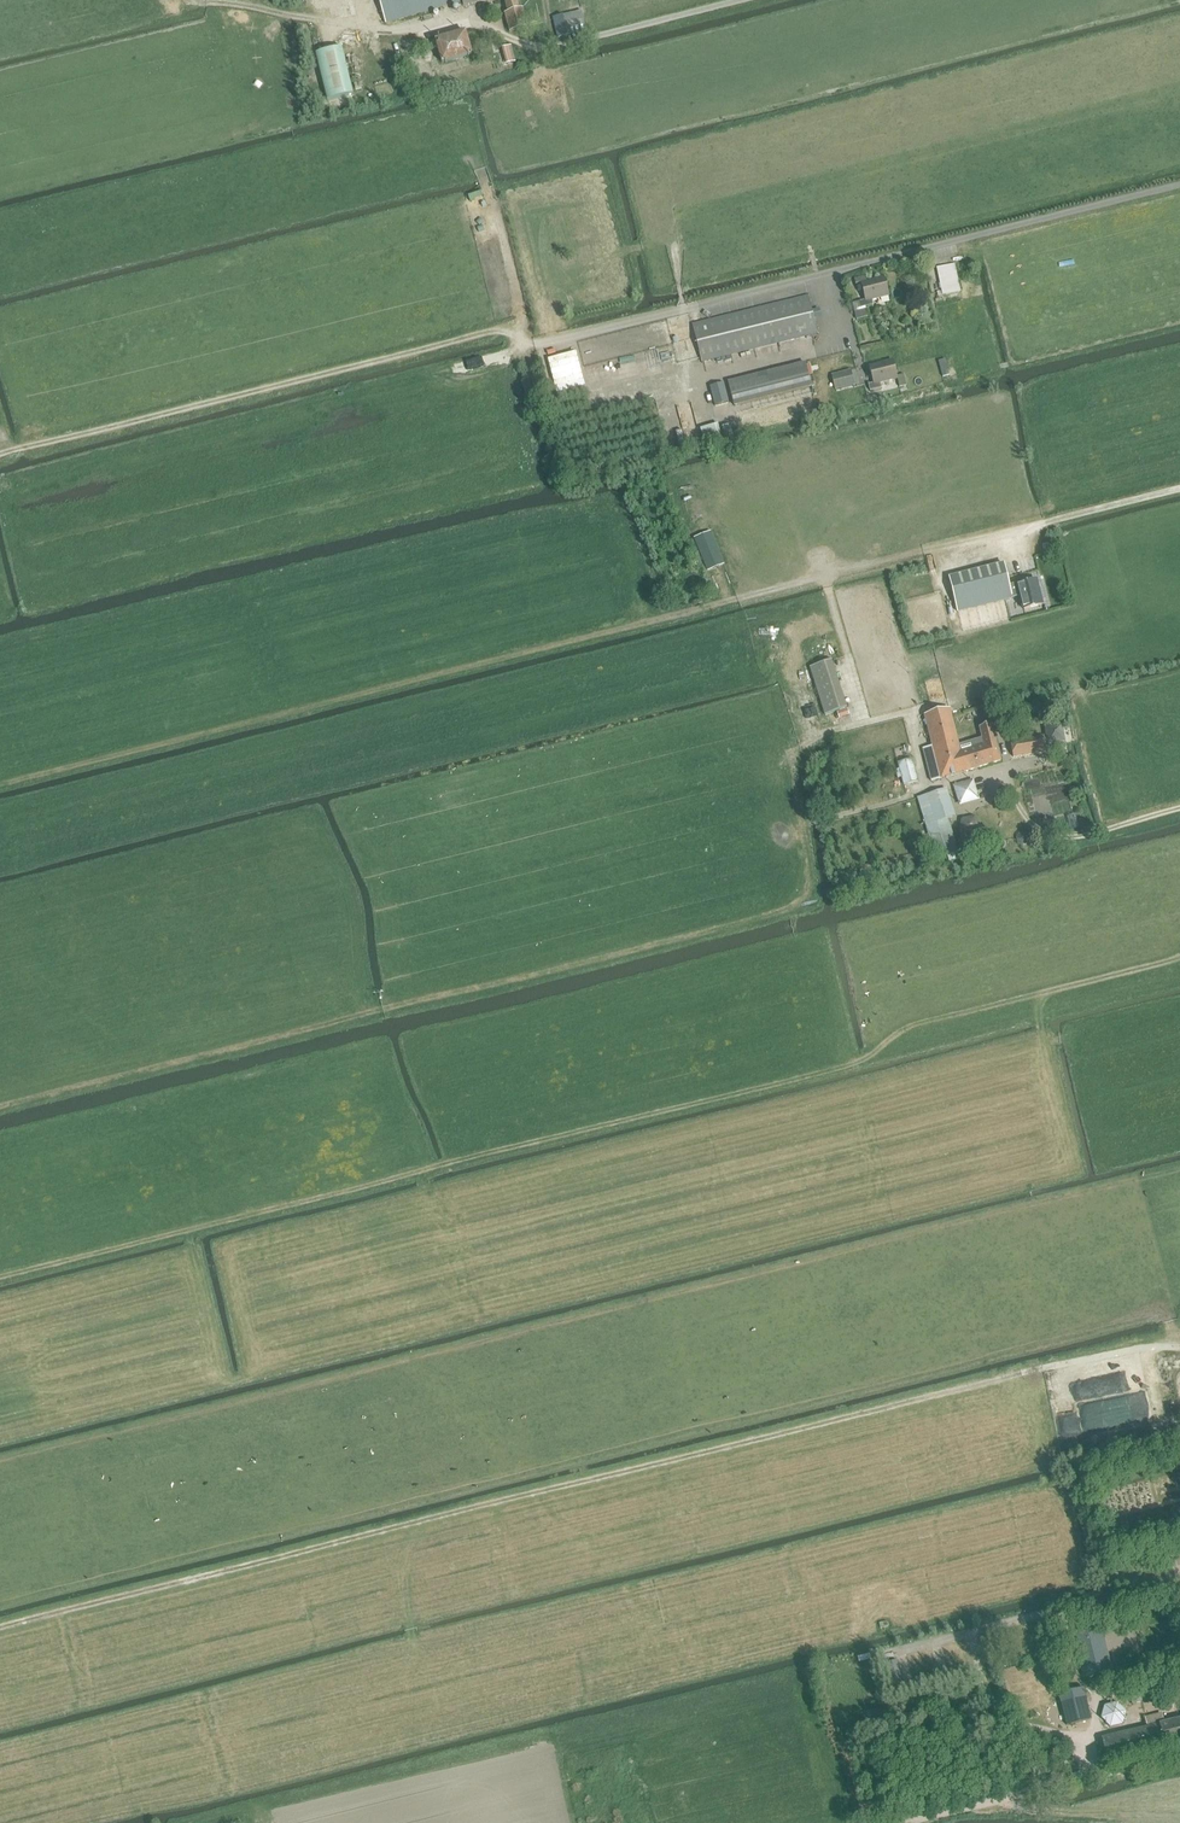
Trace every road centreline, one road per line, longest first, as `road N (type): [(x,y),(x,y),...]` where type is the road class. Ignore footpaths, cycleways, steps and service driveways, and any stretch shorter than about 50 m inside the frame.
road 1 (track): [(0,1279),(843,1069),(912,1026),(1179,957)]
road 2 (track): [(0,1462),(1179,1164)]
road 3 (track): [(0,1627),(1037,1368),(1179,1350)]
road 4 (track): [(0,786),(1024,530)]
road 5 (track): [(0,454),(520,327),(558,341),(823,276)]
road 6 (track): [(925,1822),(1179,1757)]
road 7 (track): [(406,32),(194,0)]
road 8 (track): [(334,1787),(189,1822)]

